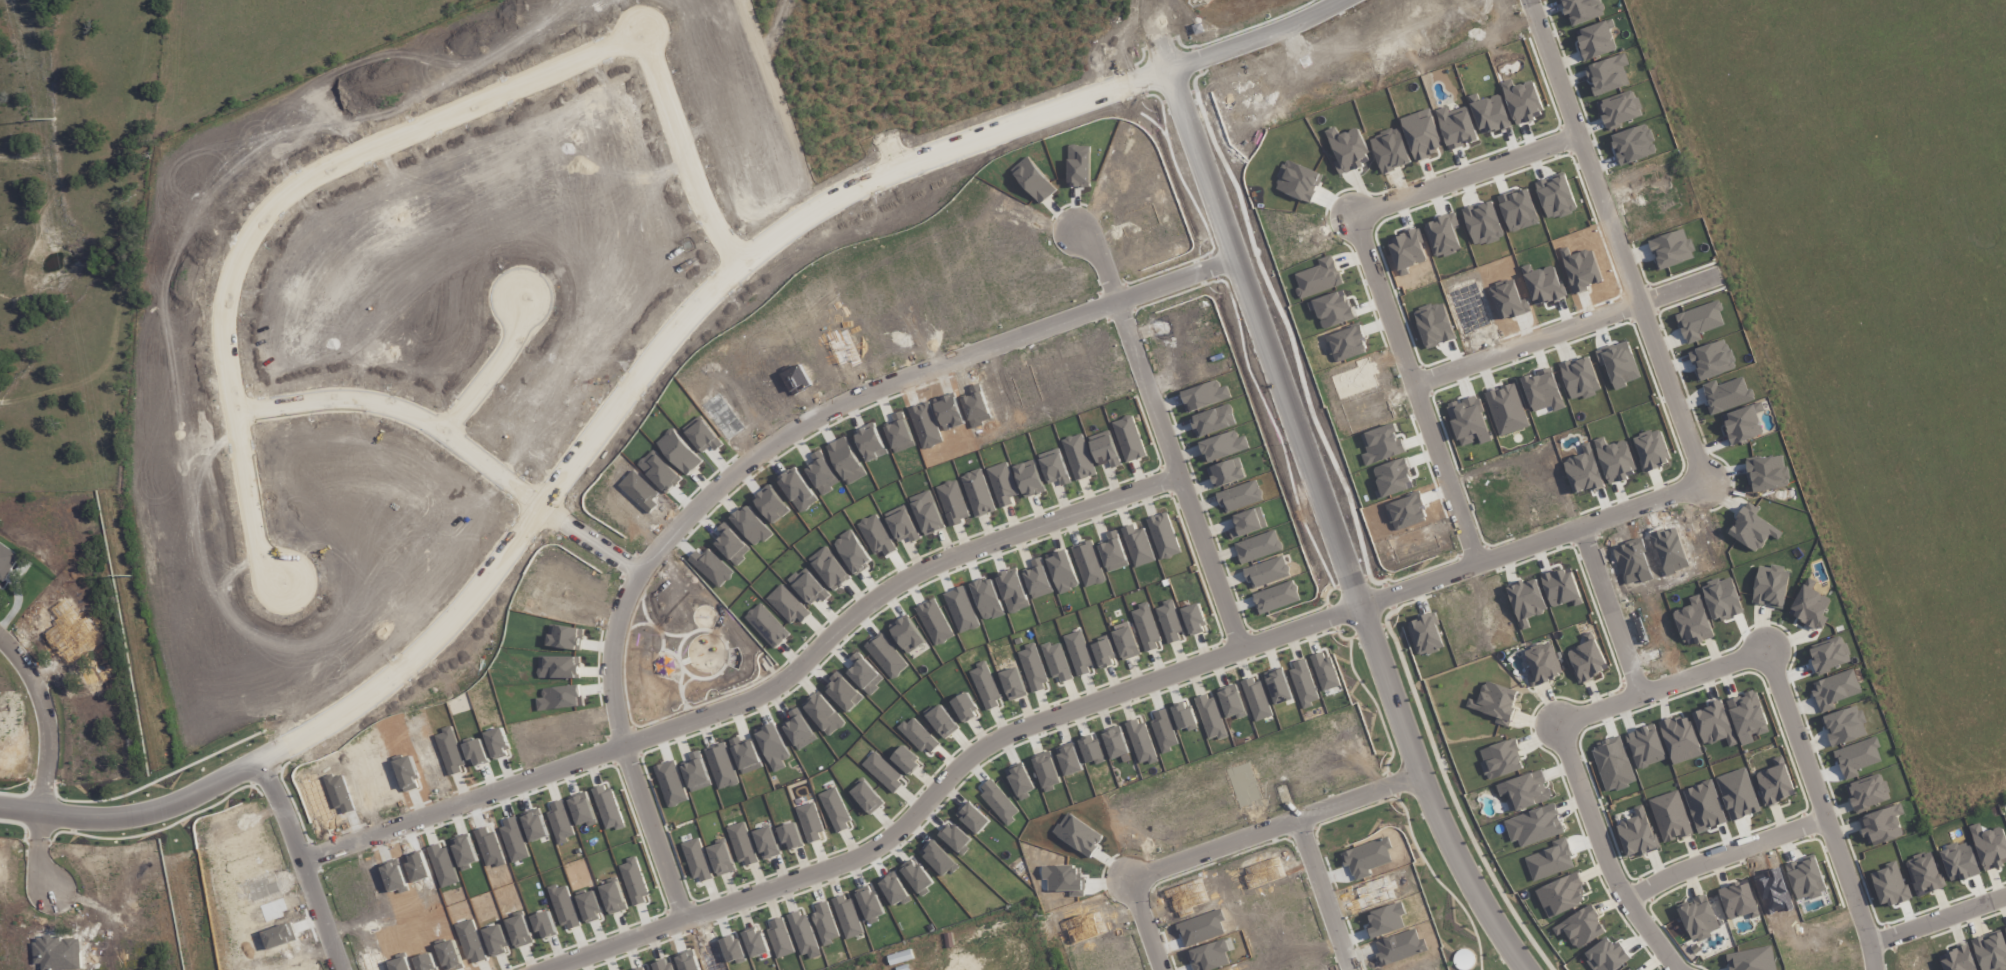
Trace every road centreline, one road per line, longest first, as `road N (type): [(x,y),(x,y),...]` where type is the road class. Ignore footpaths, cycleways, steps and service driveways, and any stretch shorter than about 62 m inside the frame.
road 1 (residential): [(1171,60),(887,156),(840,178),(737,253),(428,644),(345,707),(191,792),(147,806),(0,804)]
road 2 (residential): [(533,969),(877,844),(970,755),(1032,715),(1477,553),(1705,481)]
road 3 (residential): [(1247,254),(853,401),(736,471),(640,571),(612,650),(615,701),(684,914)]
road 4 (residential): [(1529,969),(1486,900),(1428,756),(1149,0)]
road 5 (residential): [(1179,476),(901,584),(777,688),(309,857)]
road 6 (residential): [(1671,969),(1621,900),(1555,728),(1762,656),(1859,907),(1867,969)]
road 7 (residential): [(647,26),(384,126),(307,167),(240,241),(227,315),(239,402),(266,547),(286,564)]
road 8 (residential): [(1577,135),(1351,216),(1477,553)]
road 9 (residential): [(1705,481),(1532,0)]
road 10 (residential): [(640,571),(471,443),(402,405),(334,392),(239,402)]
road 11 (residential): [(1160,969),(1125,875),(1428,756)]
road 12 (residential): [(1119,305),(1245,636)]
road 13 (residential): [(737,253),(686,151),(647,26)]
road 14 (residential): [(1411,383),(1640,305)]
road 15 (residential): [(263,754),(347,969)]
road 16 (residential): [(1621,900),(1824,819)]
road 17 (residential): [(1646,697),(1585,517)]
road 18 (residential): [(0,629),(29,668),(40,712),(37,806)]
road 19 (residential): [(441,426),(516,340),(526,317),(524,286)]
road 20 (residential): [(1294,814),(1348,969)]
road 21 (residential): [(837,0),(887,156)]
road 22 (residential): [(855,56),(1007,0)]
road 23 (residential): [(1311,0),(1171,60)]
road 24 (residential): [(1865,939),(2005,894)]

